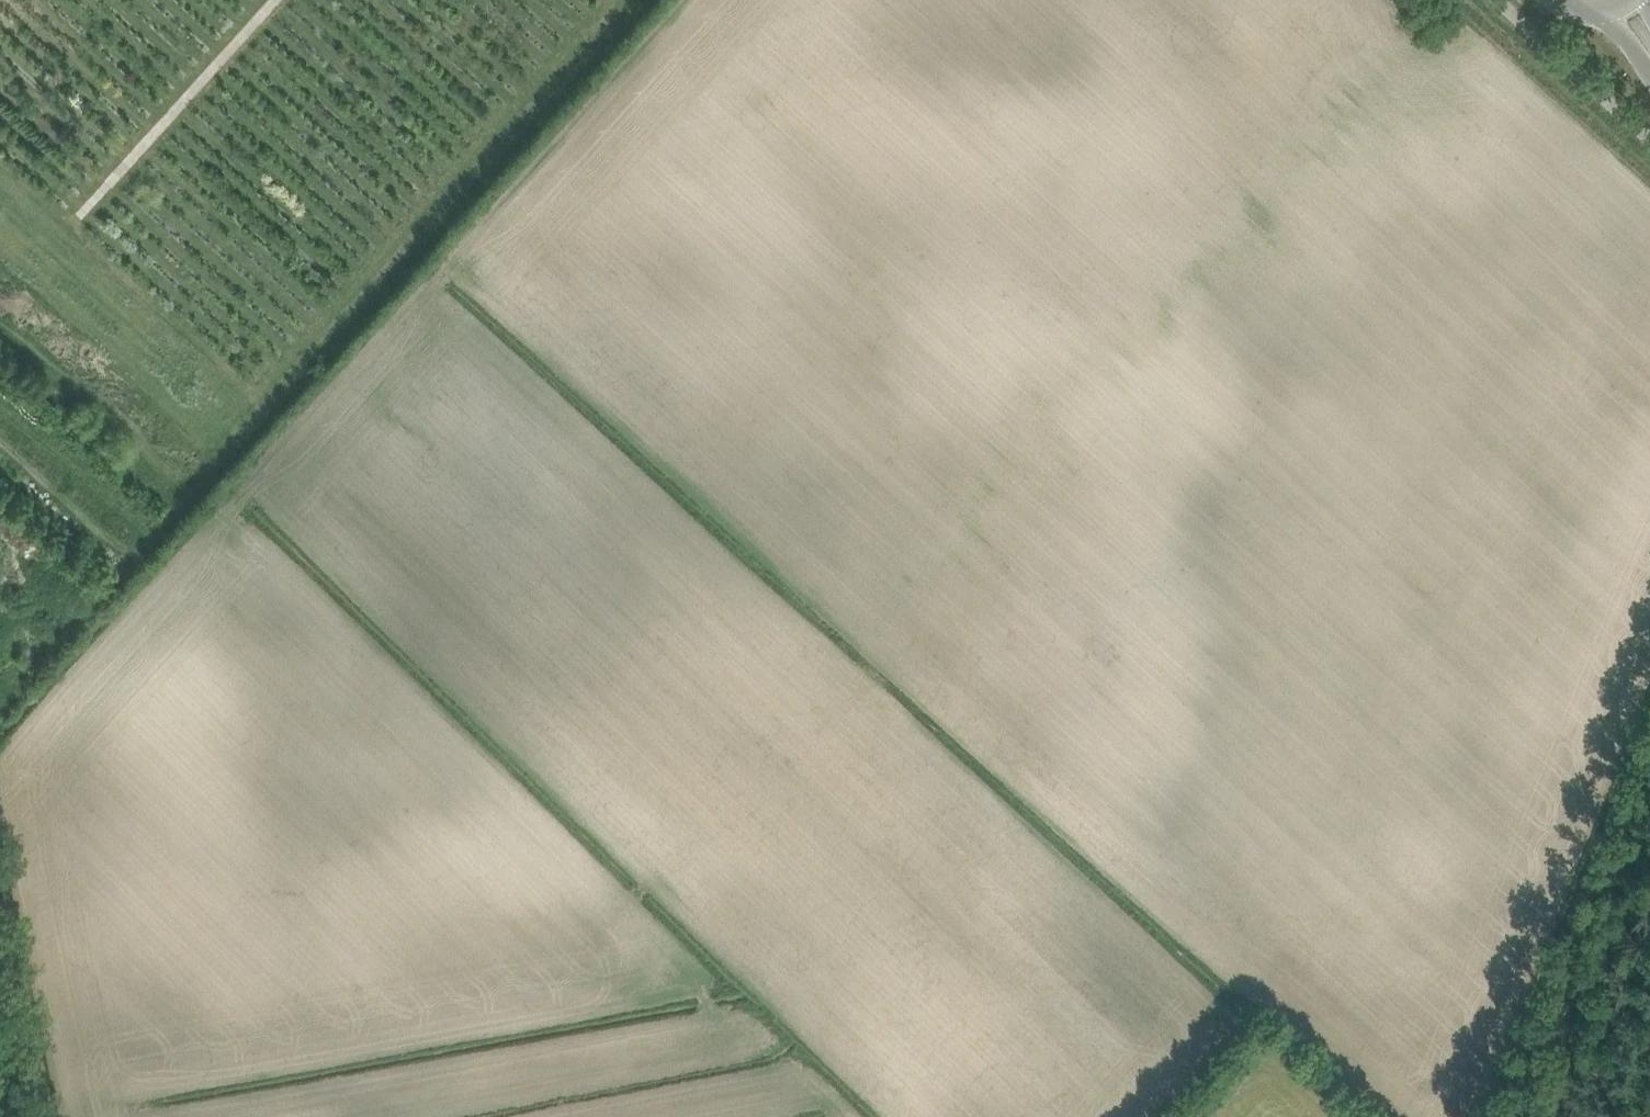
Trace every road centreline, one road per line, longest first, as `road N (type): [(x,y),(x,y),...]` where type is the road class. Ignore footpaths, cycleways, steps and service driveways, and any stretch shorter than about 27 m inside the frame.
road 1 (track): [(0,962),(33,1116)]

